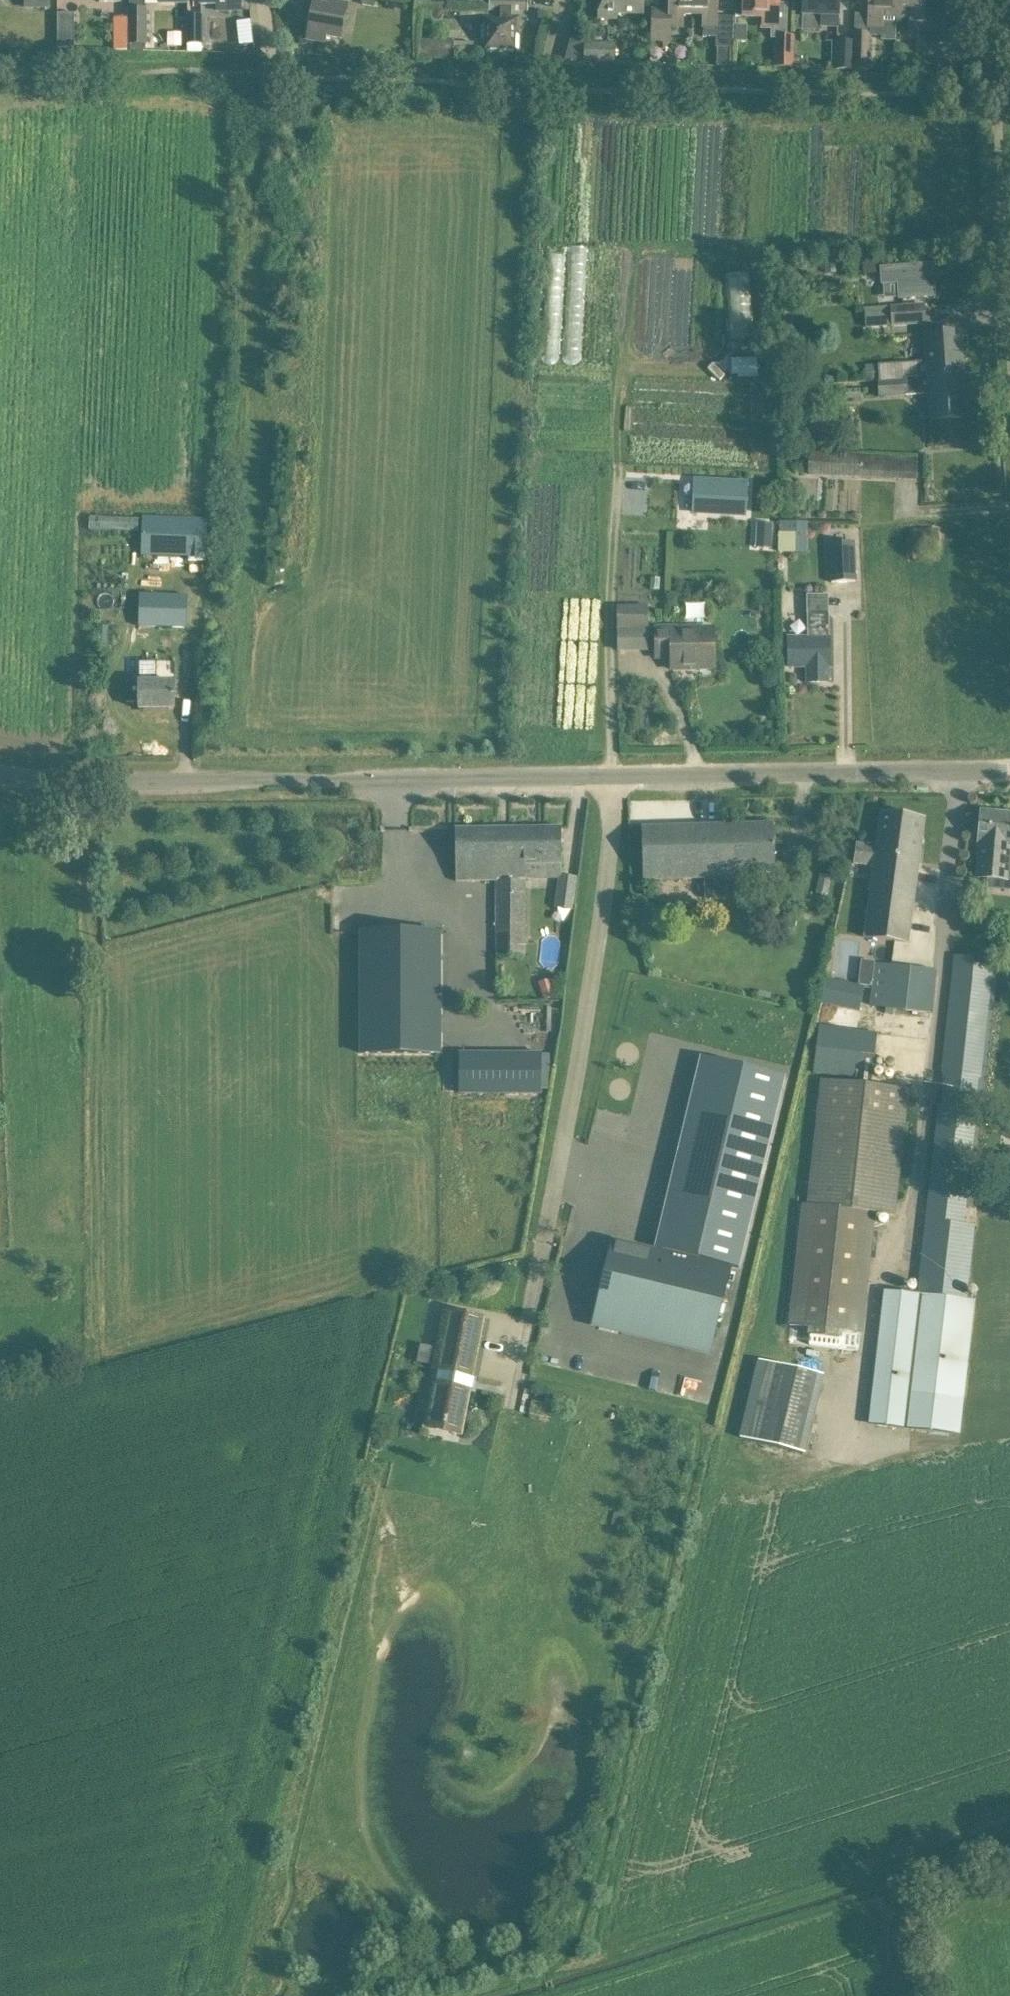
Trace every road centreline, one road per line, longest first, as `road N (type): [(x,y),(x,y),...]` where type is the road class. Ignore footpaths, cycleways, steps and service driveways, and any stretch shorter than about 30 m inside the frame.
road 1 (unclassified): [(1009,769),(97,794),(0,773)]

